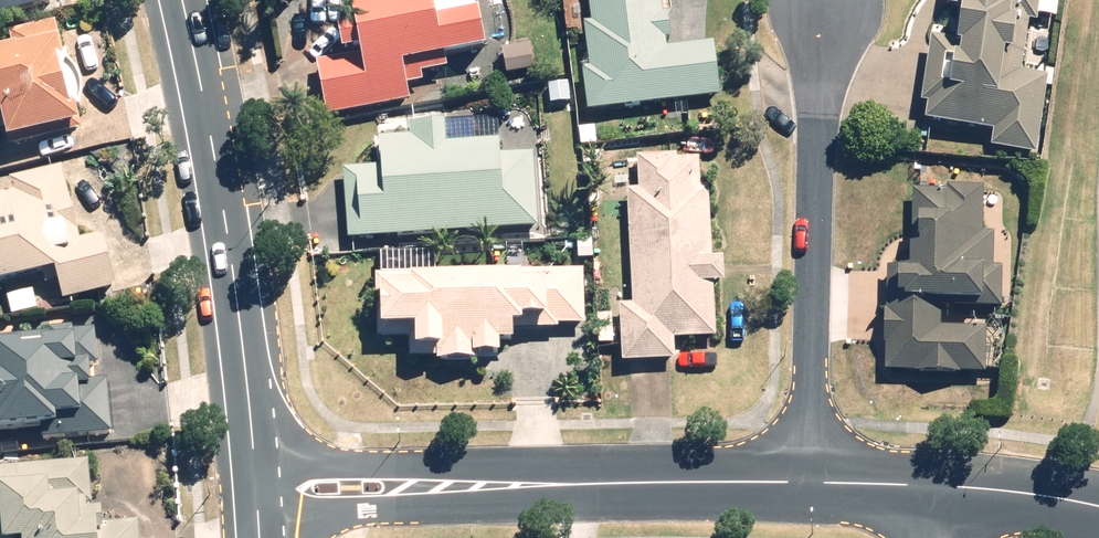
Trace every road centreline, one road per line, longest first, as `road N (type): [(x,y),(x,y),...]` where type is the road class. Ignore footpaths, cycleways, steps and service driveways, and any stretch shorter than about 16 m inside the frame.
road 1 (residential): [(801,486),(826,0)]
road 2 (tertiary): [(256,462),(224,214),(181,0)]
road 3 (residential): [(256,462),(456,459),(591,483)]
road 4 (residential): [(591,483),(461,512),(259,512)]
road 5 (residential): [(591,483),(801,486)]
road 6 (residential): [(935,490),(1098,509)]
road 7 (residential): [(801,486),(935,490)]

